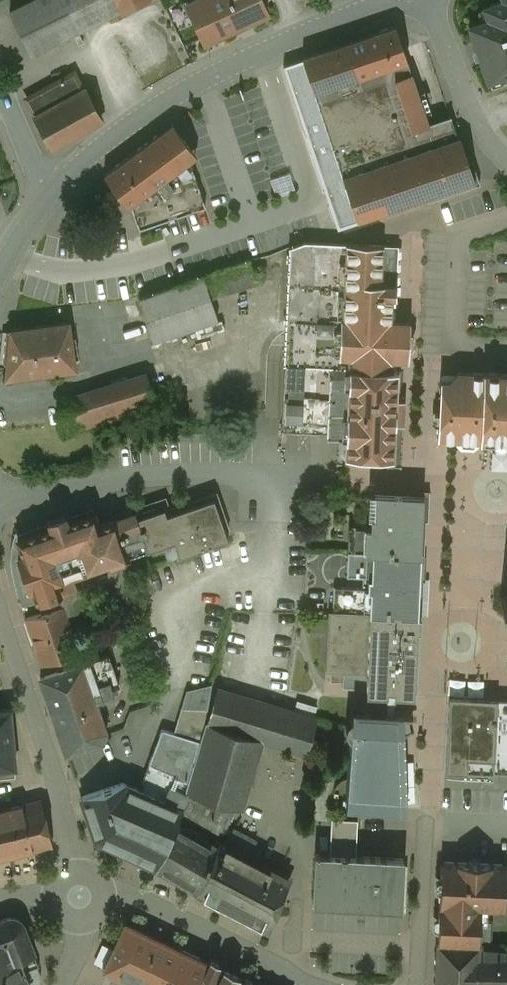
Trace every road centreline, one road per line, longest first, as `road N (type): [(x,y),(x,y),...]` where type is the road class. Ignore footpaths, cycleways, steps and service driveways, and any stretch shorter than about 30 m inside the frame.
road 1 (tertiary): [(391,0),(182,93),(55,192)]
road 2 (tertiary): [(0,612),(51,763),(81,898)]
road 3 (residential): [(0,503),(119,479),(273,473)]
road 4 (tertiary): [(81,898),(135,895),(315,984)]
road 5 (residential): [(506,826),(427,822),(419,984)]
road 6 (residential): [(506,156),(471,106),(429,0)]
road 7 (residential): [(0,79),(40,175),(55,192)]

